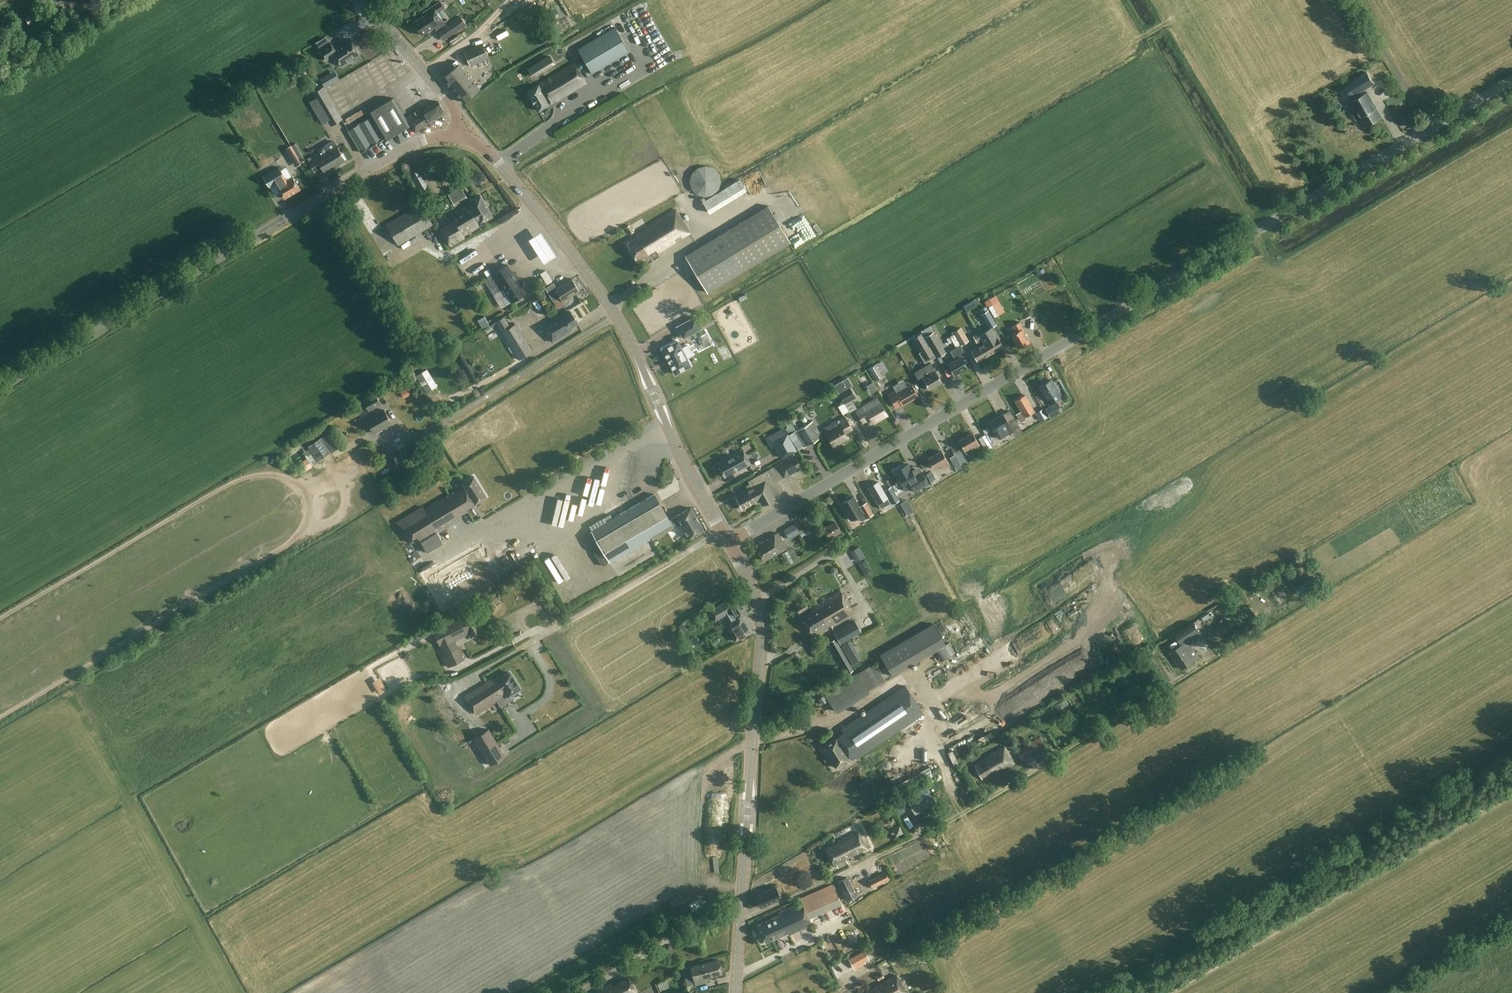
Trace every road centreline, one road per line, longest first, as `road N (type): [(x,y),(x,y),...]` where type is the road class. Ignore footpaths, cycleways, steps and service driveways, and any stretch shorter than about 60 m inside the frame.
road 1 (tertiary): [(727,541),(1511,80)]
road 2 (tertiary): [(0,388),(418,142),(454,136)]
road 3 (tertiary): [(727,541),(609,305),(489,152),(454,136)]
road 4 (tertiary): [(735,992),(761,618),(727,541)]
road 5 (tertiary): [(454,136),(455,109),(356,0)]

